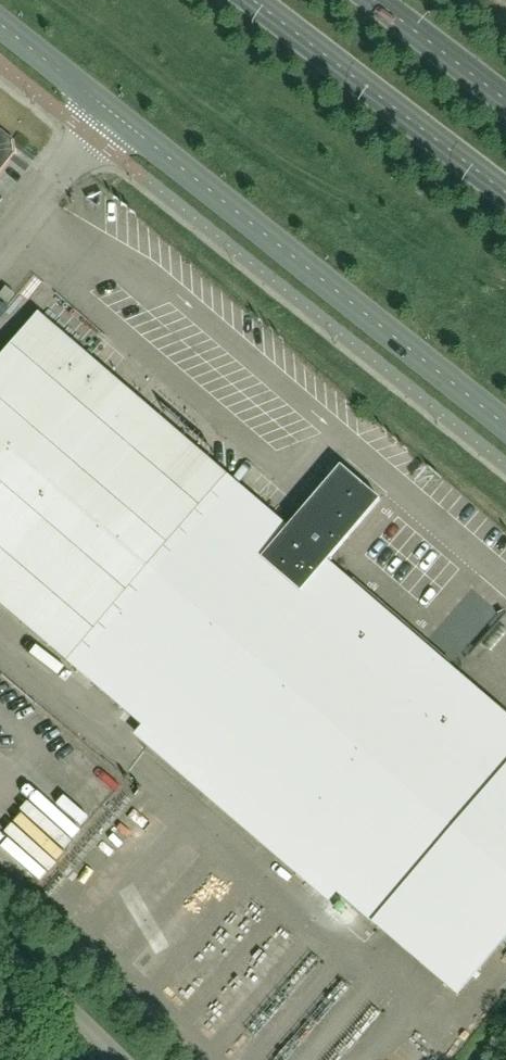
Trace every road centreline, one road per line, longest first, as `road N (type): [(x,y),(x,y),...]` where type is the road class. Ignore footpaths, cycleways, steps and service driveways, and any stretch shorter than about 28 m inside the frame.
road 1 (tertiary): [(505,425),(114,113)]
road 2 (primary): [(257,0),(505,190)]
road 3 (unclassified): [(0,253),(114,113)]
road 4 (unclassified): [(120,1059),(0,941)]
road 5 (primary): [(505,100),(374,0)]
road 6 (tertiary): [(114,113),(0,25)]

